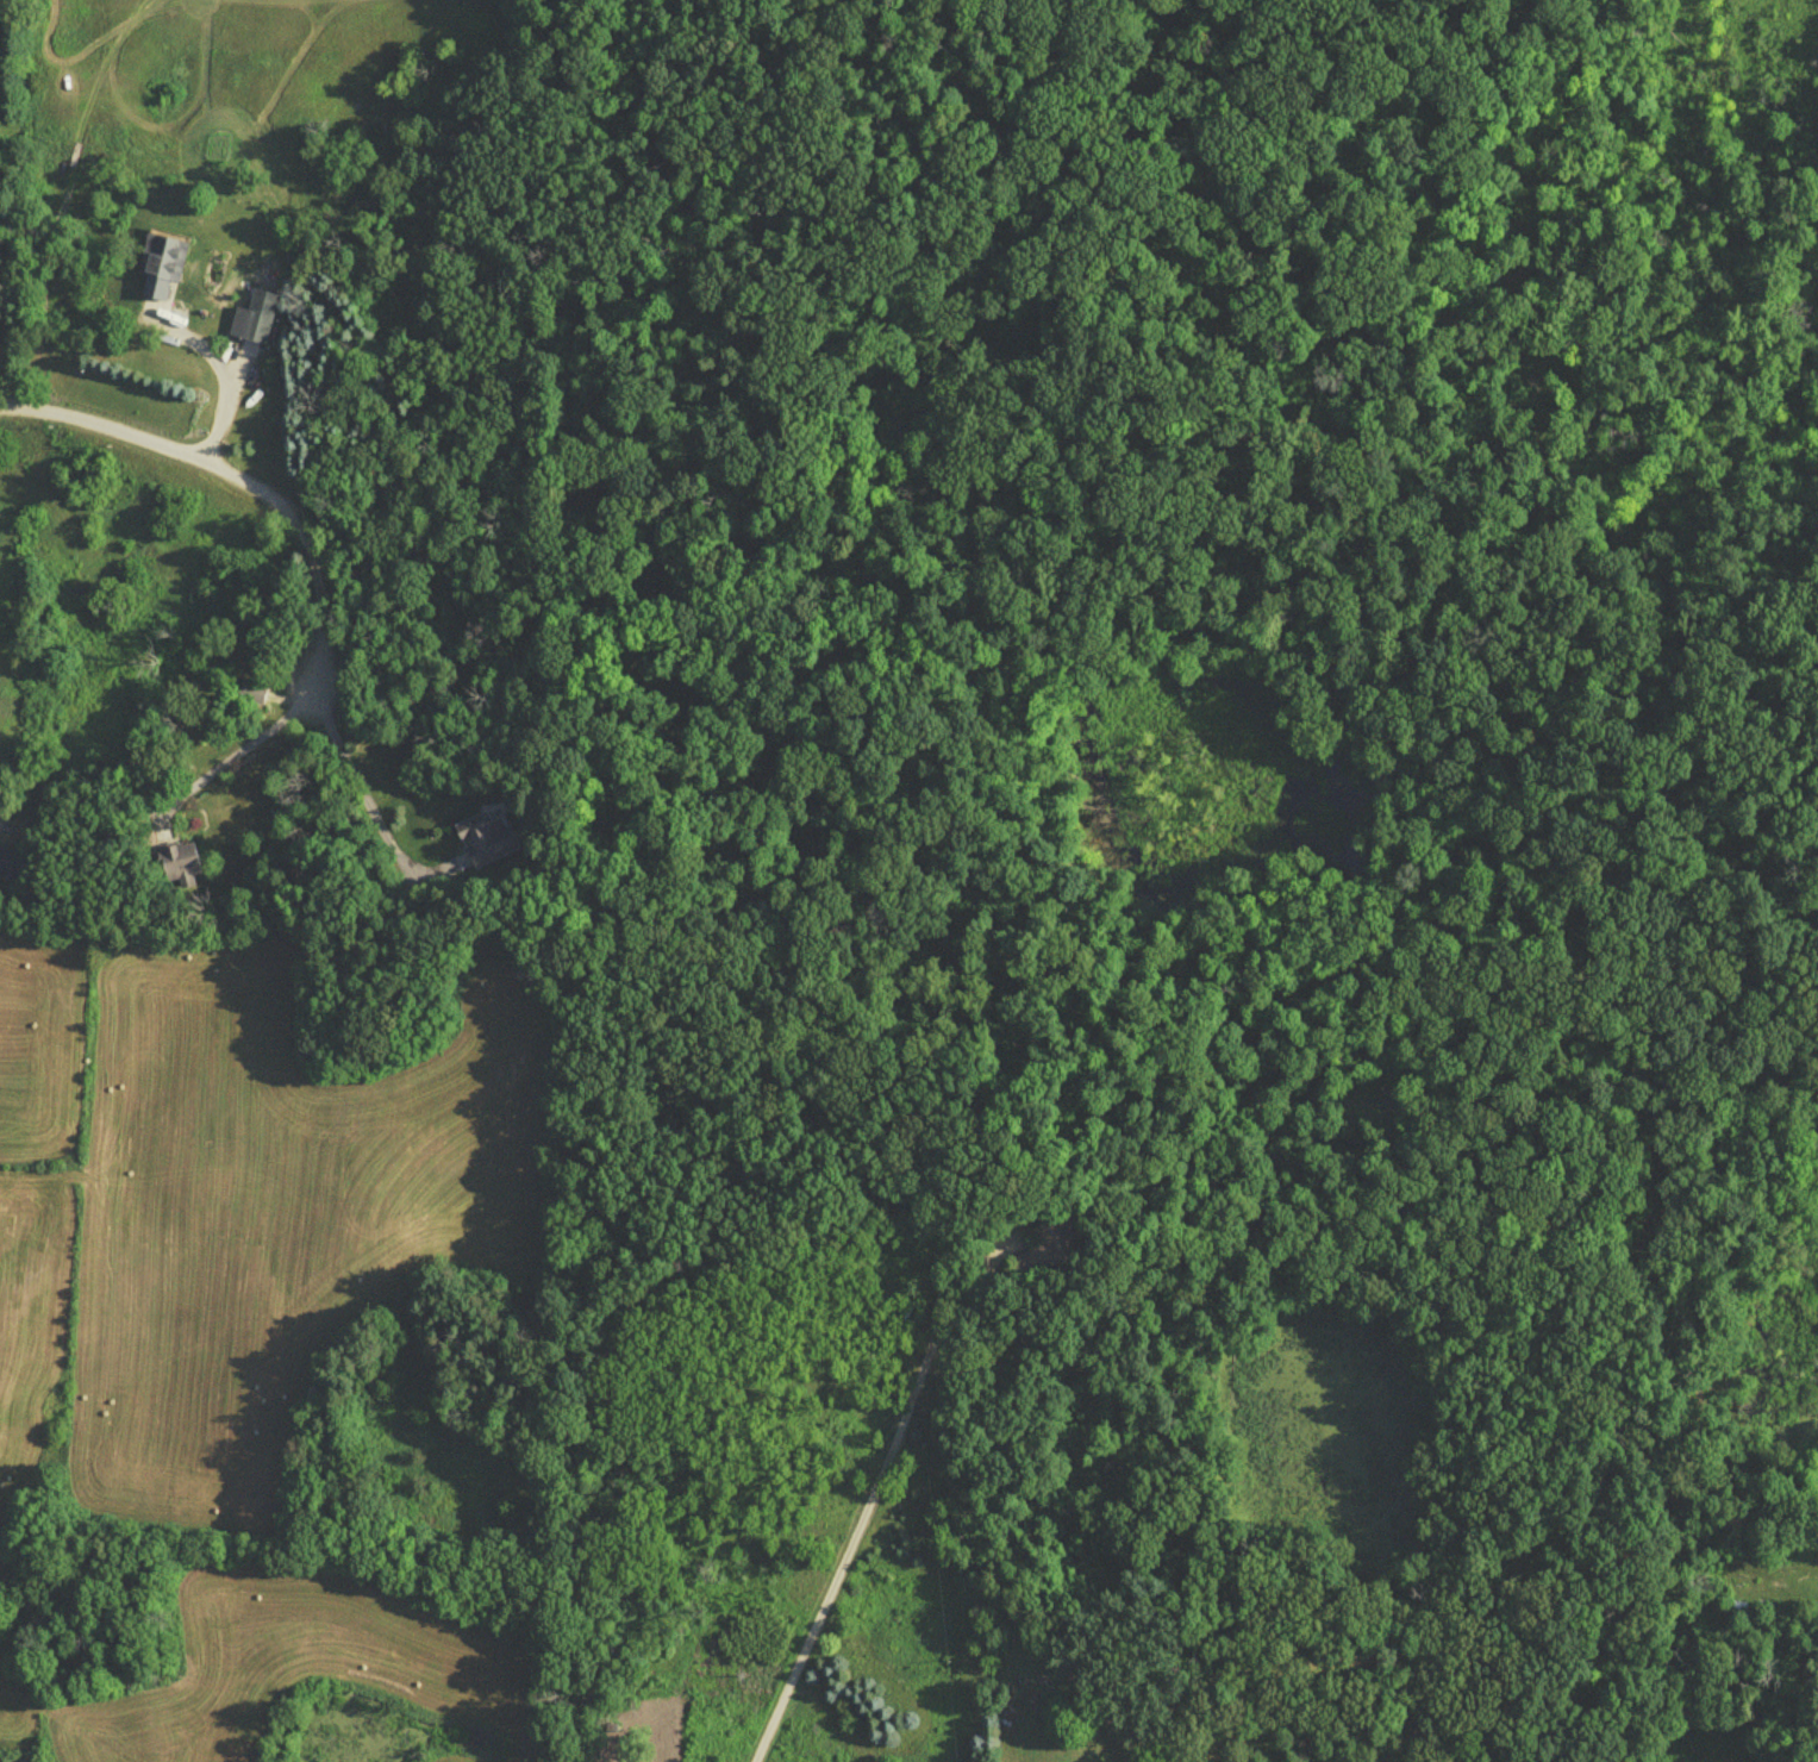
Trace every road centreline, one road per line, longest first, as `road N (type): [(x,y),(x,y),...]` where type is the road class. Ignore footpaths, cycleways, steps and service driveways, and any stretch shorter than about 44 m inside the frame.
road 1 (residential): [(0,401),(75,411),(173,445),(287,507),(319,564),(325,602),(312,698)]

